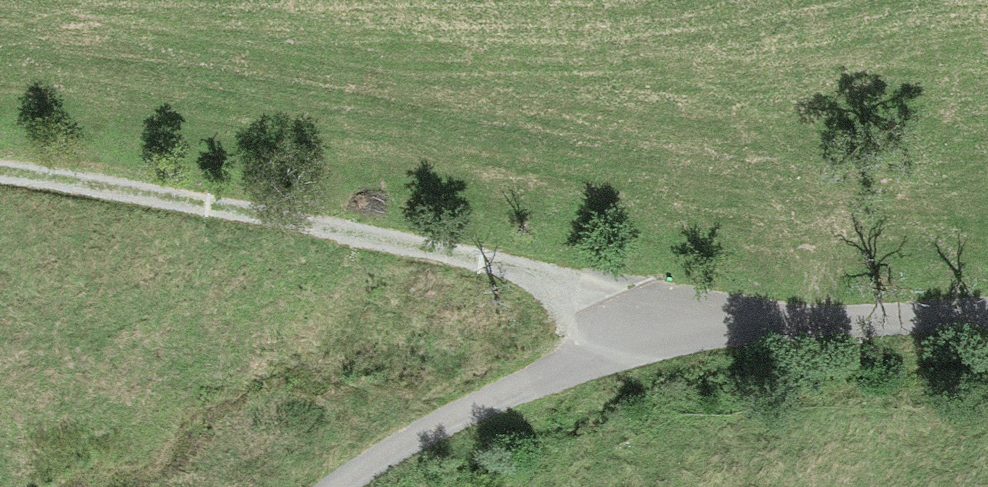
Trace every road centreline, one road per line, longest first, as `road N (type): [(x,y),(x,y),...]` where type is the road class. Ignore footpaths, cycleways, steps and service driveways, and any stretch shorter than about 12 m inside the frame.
road 1 (track): [(644,341),(539,280),(157,197),(0,178)]
road 2 (residential): [(987,315),(644,341),(531,377)]
road 3 (track): [(531,377),(422,422),(323,486)]

